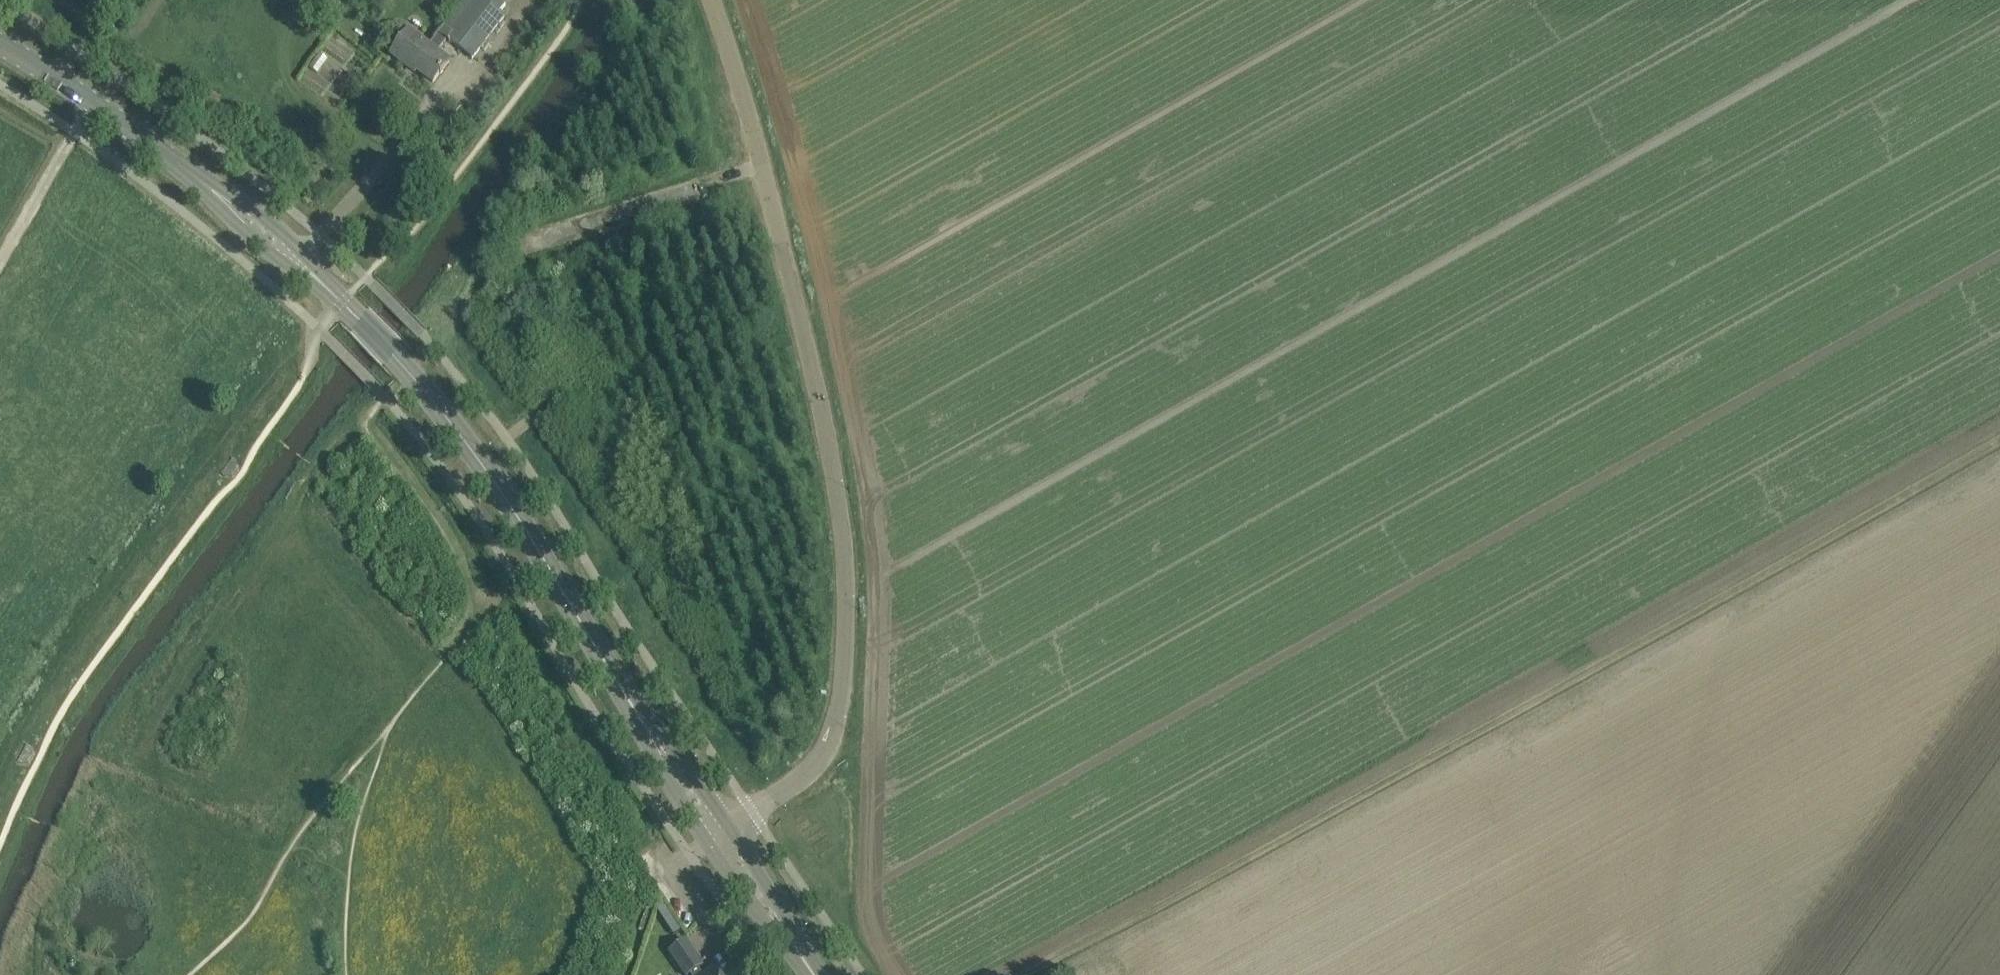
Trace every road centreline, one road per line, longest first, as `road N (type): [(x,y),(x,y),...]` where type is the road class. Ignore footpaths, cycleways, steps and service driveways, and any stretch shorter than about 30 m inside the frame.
road 1 (track): [(1045,974),(1999,437)]
road 2 (unclassified): [(754,808),(799,782),(827,750),(842,701),(846,577),(821,408),(754,129),(711,0)]
road 3 (tertiary): [(631,700),(491,475),(399,360),(331,292)]
road 4 (tertiary): [(631,700),(712,850),(801,956)]
road 5 (tertiary): [(213,189),(97,102),(0,47)]
road 6 (track): [(0,263),(97,102)]
road 7 (tertiary): [(331,292),(276,226),(233,193),(213,189)]
road 8 (tertiary): [(213,189),(256,243),(312,287),(331,292)]
road 9 (tertiary): [(729,826),(631,700)]
road 10 (tertiary): [(801,956),(729,826)]

